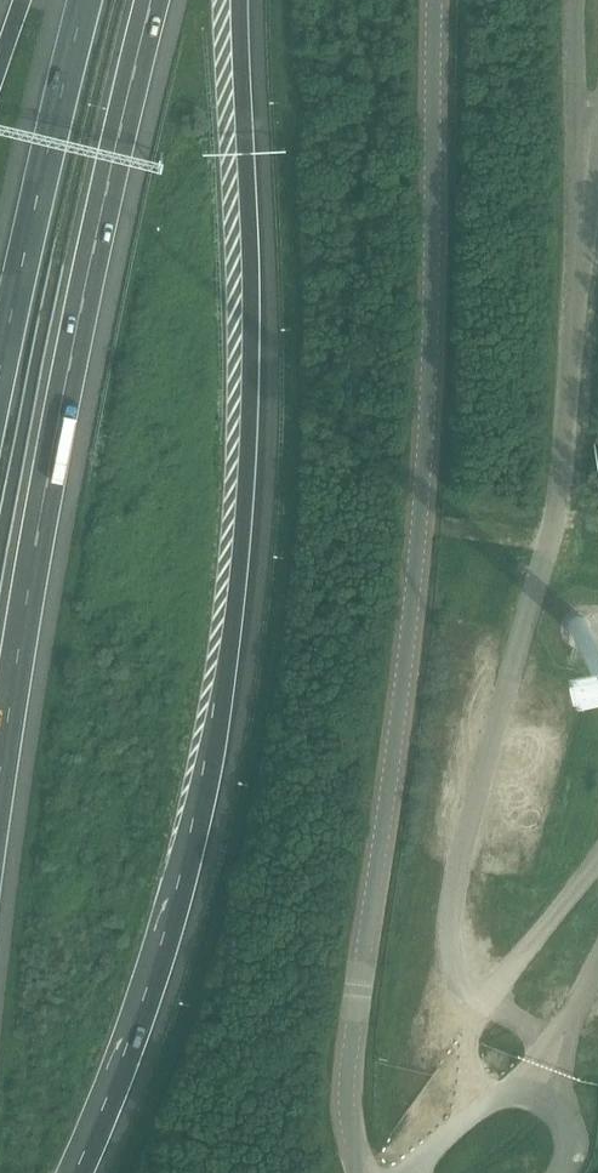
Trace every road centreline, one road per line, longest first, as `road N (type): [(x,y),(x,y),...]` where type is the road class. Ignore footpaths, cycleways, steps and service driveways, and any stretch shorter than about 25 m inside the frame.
road 1 (motorway): [(77,1172),(157,961),(227,683),(252,400),(243,0)]
road 2 (tertiary): [(361,1172),(348,1084),(425,461),(436,0)]
road 3 (motorway): [(0,772),(61,416),(152,0)]
road 4 (motorway): [(89,0),(0,375)]

